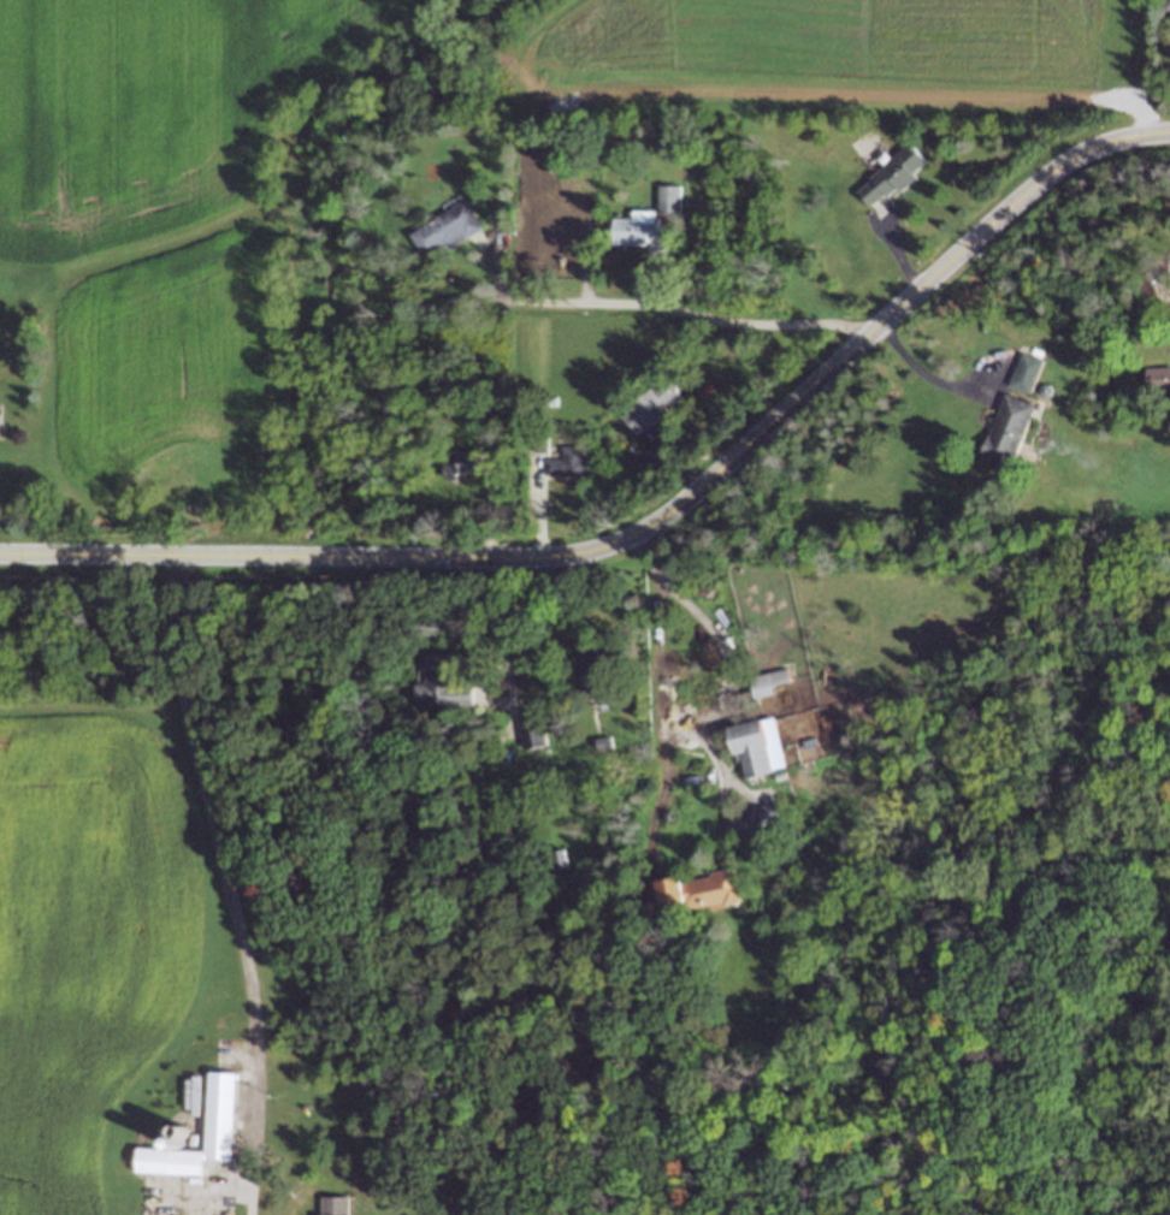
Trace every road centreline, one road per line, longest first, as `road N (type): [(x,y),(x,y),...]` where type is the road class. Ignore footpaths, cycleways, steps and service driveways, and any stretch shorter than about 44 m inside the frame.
road 1 (tertiary): [(1060,168),(666,508)]
road 2 (tertiary): [(0,553),(444,557)]
road 3 (tertiary): [(666,508),(626,538),(567,555),(444,557)]

